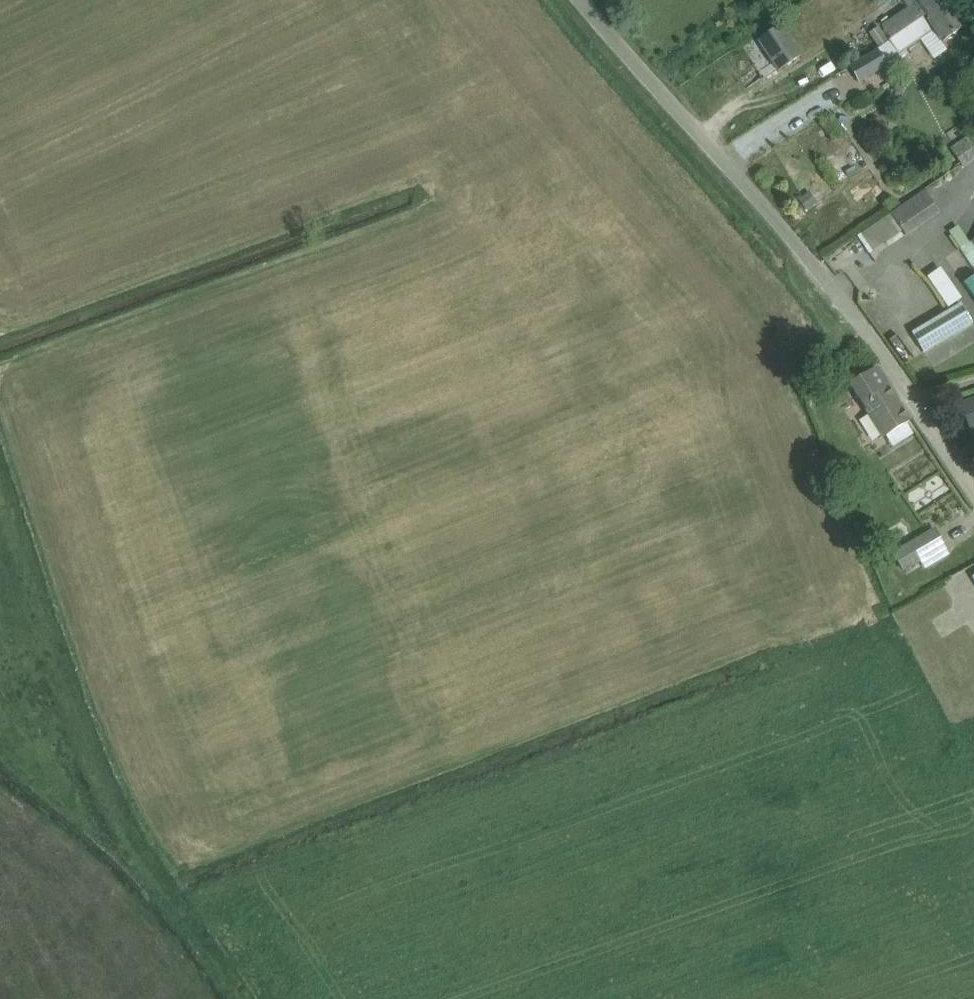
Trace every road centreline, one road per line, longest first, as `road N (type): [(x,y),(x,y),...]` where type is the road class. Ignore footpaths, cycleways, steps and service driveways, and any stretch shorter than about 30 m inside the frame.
road 1 (unclassified): [(973,481),(843,292),(590,0)]

